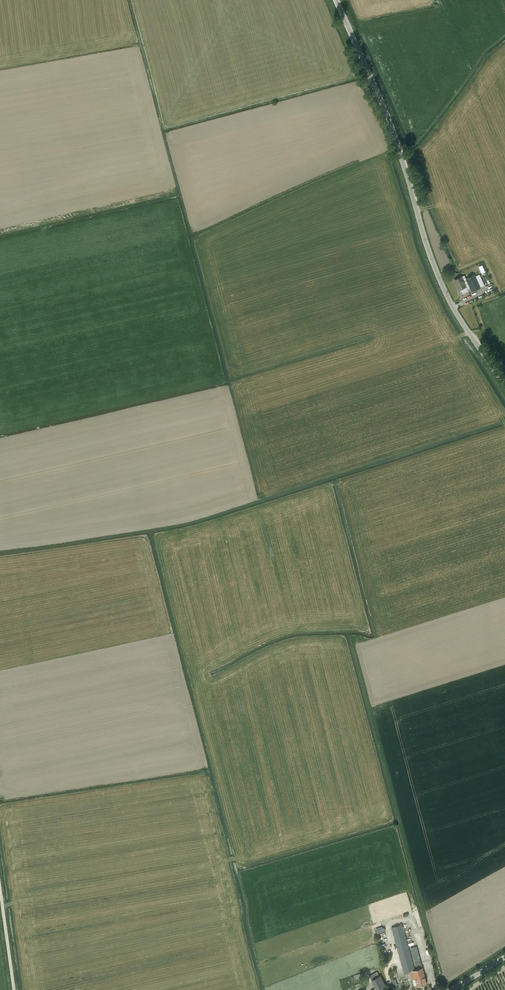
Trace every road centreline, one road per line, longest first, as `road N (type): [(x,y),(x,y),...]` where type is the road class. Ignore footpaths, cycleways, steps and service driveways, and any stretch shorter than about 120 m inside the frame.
road 1 (tertiary): [(504,386),(439,277),(397,141),(336,0)]
road 2 (unclassified): [(17,989),(0,864)]

